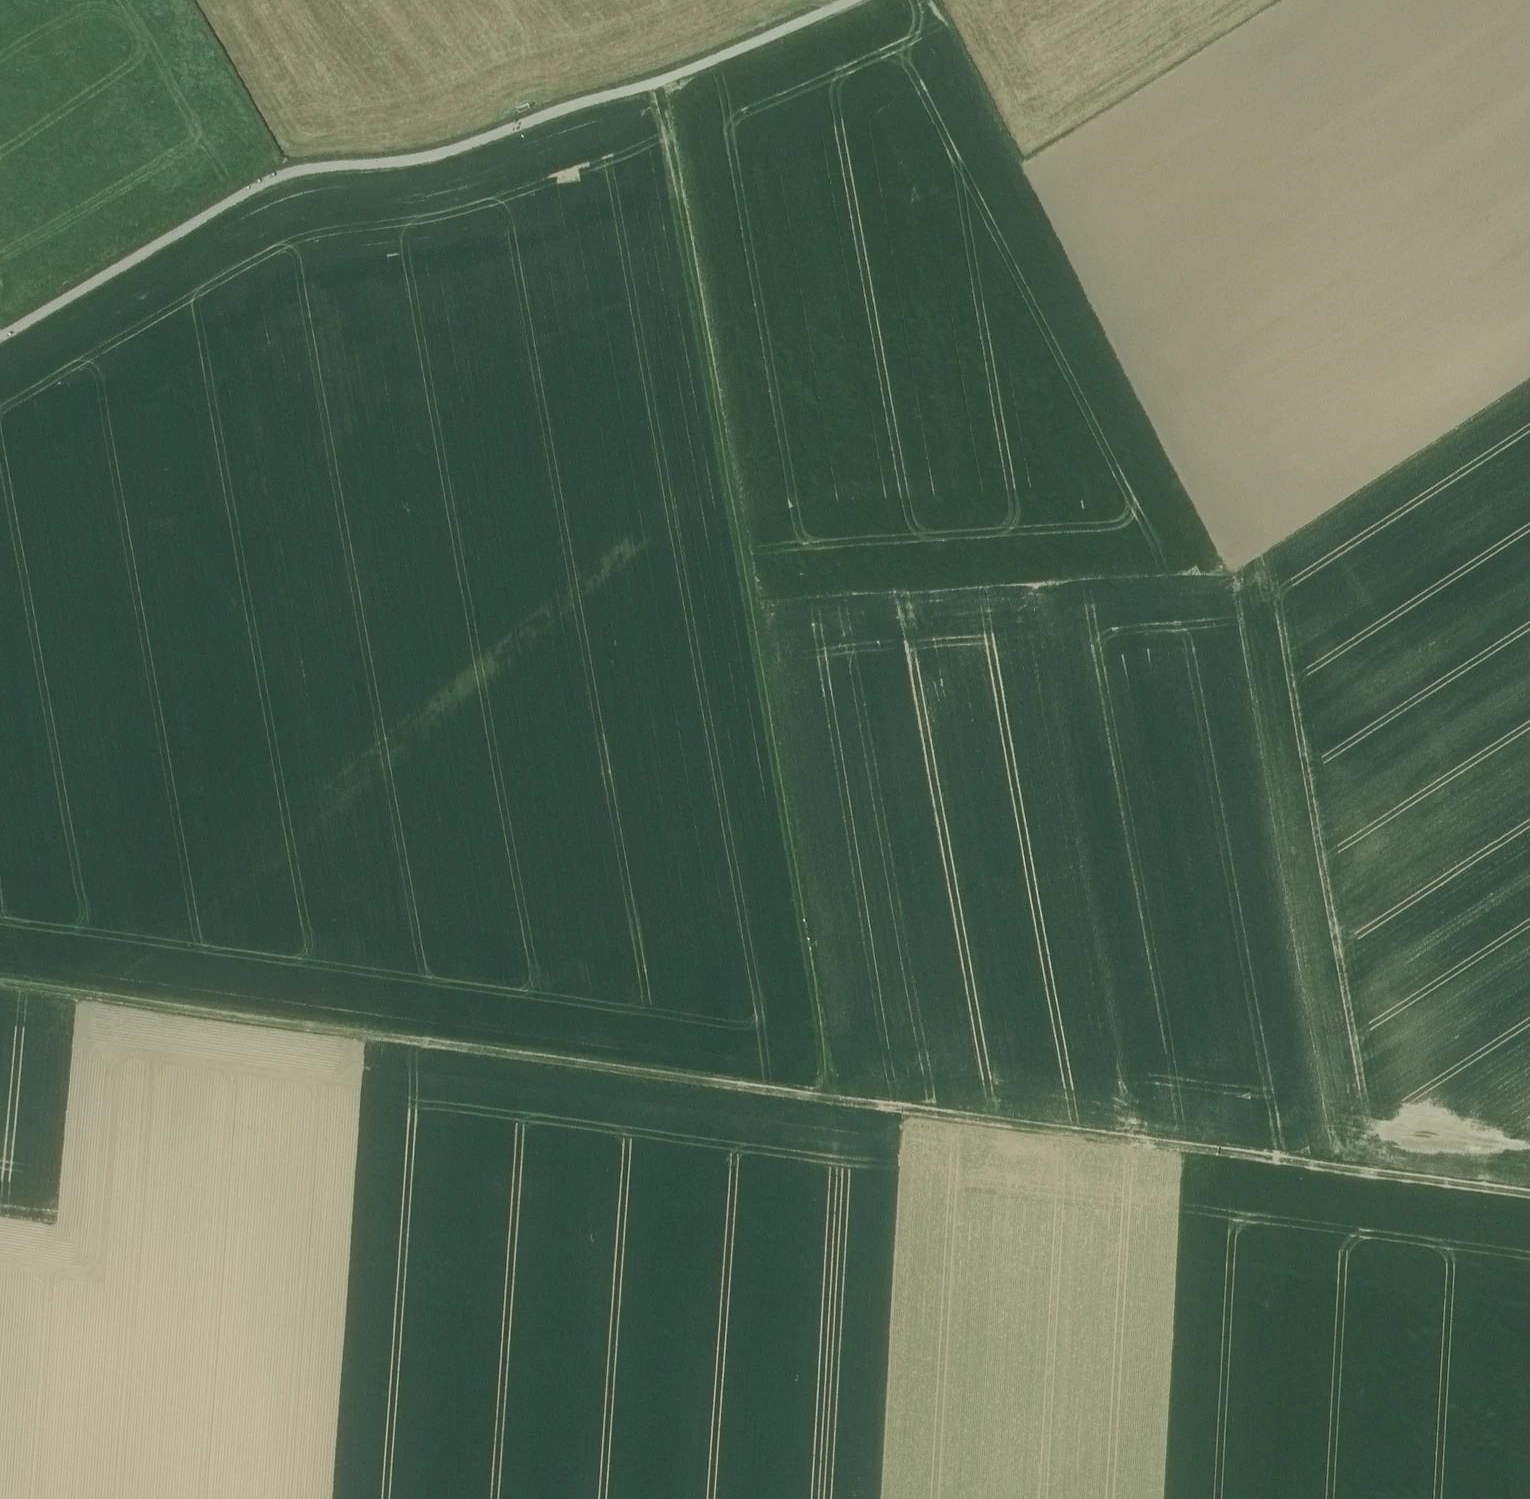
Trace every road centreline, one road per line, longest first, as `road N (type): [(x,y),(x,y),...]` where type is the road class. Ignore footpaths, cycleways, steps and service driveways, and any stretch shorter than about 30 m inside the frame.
road 1 (track): [(1529,1193),(0,983)]
road 2 (track): [(841,1096),(665,83)]
road 3 (track): [(0,340),(284,179),(484,144),(684,77),(852,0)]

